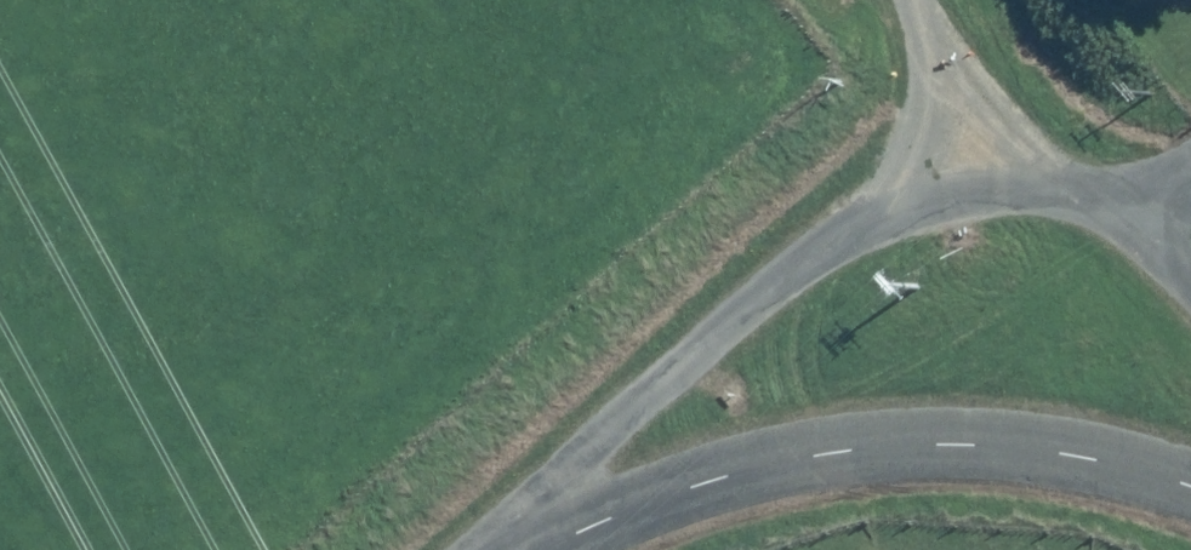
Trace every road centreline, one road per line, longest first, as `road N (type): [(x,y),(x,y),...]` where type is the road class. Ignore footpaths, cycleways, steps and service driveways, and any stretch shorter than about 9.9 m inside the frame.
road 1 (unclassified): [(543,549),(712,479),(829,453),(953,445),(1080,458),(1190,486)]
road 2 (unclassified): [(510,549),(625,417),(787,267),(862,221),(954,188)]
road 3 (unclassified): [(954,188),(1062,190),(1143,228),(1190,284)]
road 4 (unclassified): [(909,0),(954,188)]

